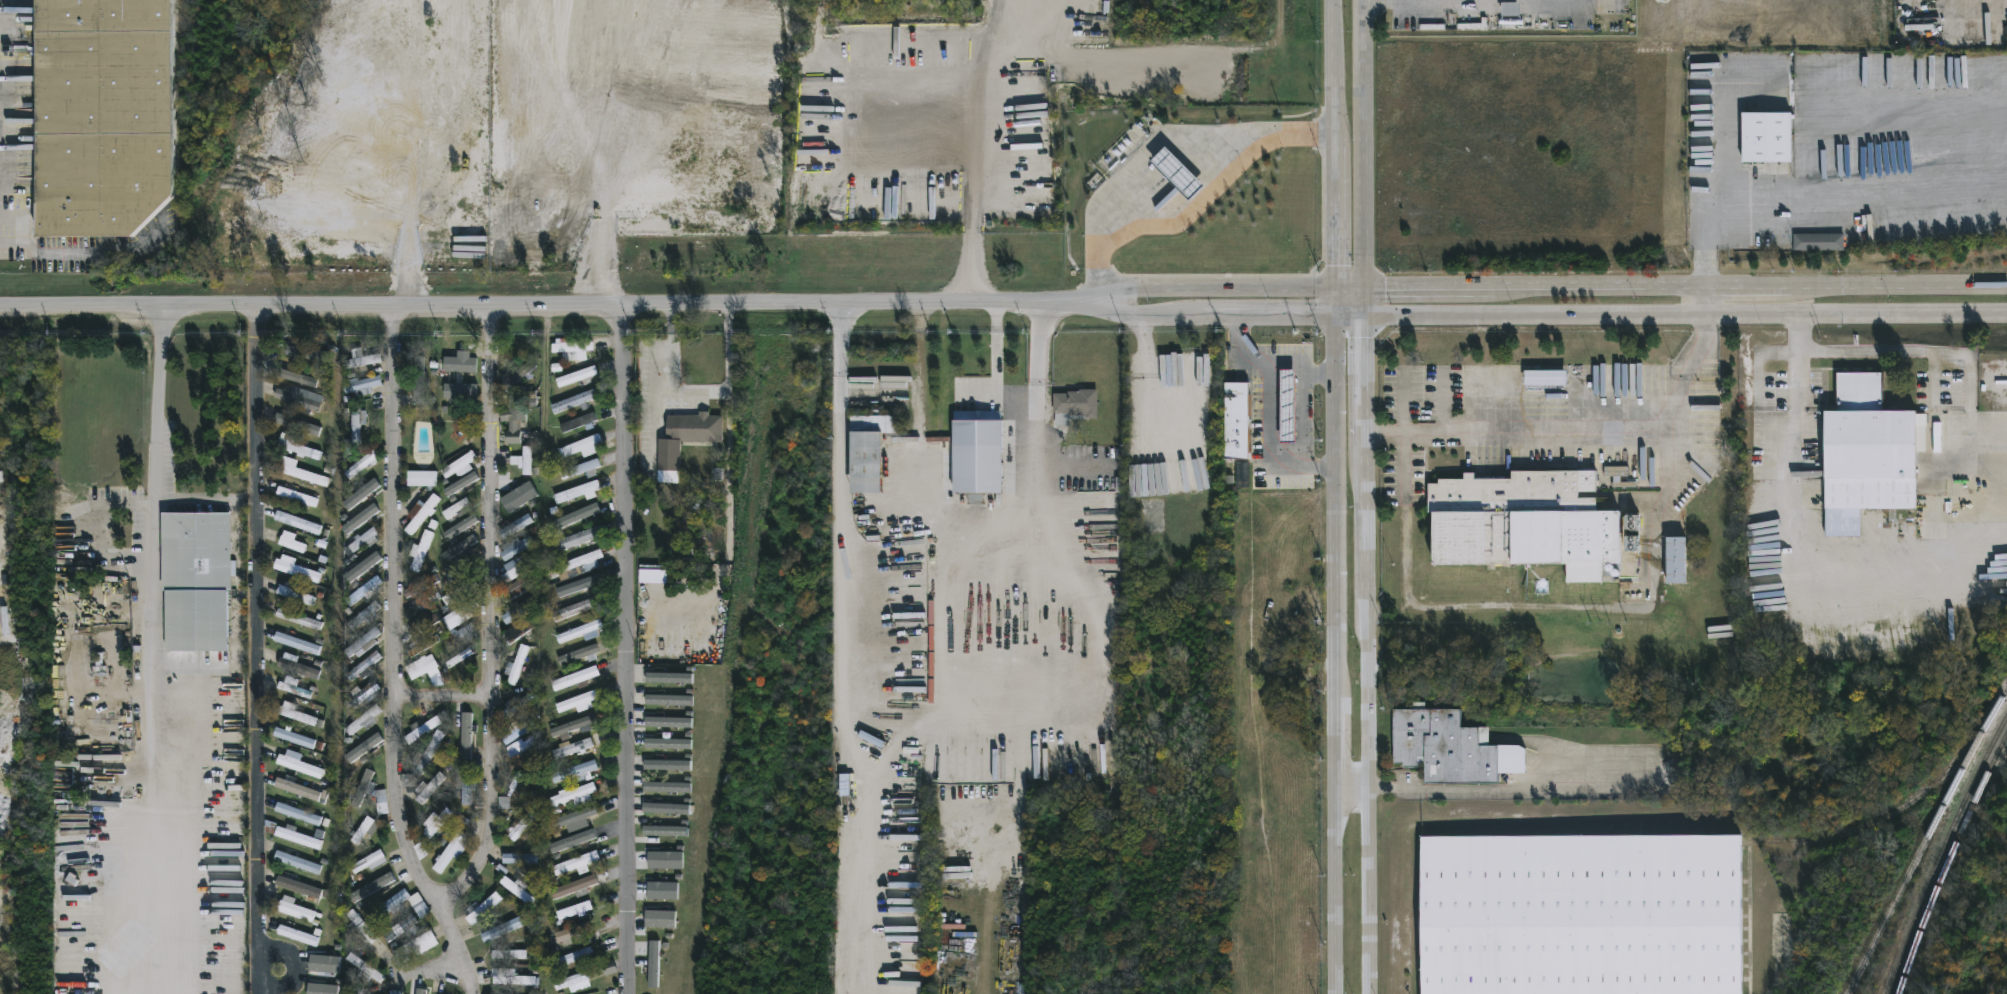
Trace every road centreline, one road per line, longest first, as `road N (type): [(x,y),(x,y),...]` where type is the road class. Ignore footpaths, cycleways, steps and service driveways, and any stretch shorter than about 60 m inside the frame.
road 1 (tertiary): [(1045,305),(0,306)]
road 2 (secondary): [(1045,305),(1135,320),(1796,317)]
road 3 (secondary): [(1368,993),(1368,287)]
road 4 (secondary): [(1337,288),(1337,993)]
road 5 (secondary): [(1706,289),(1151,292),(1045,305)]
road 6 (secondary): [(2006,287),(1706,289)]
road 7 (secondary): [(1335,0),(1337,288)]
road 8 (secondary): [(1368,287),(1366,0)]
road 9 (secondary): [(1796,317),(2006,317)]

